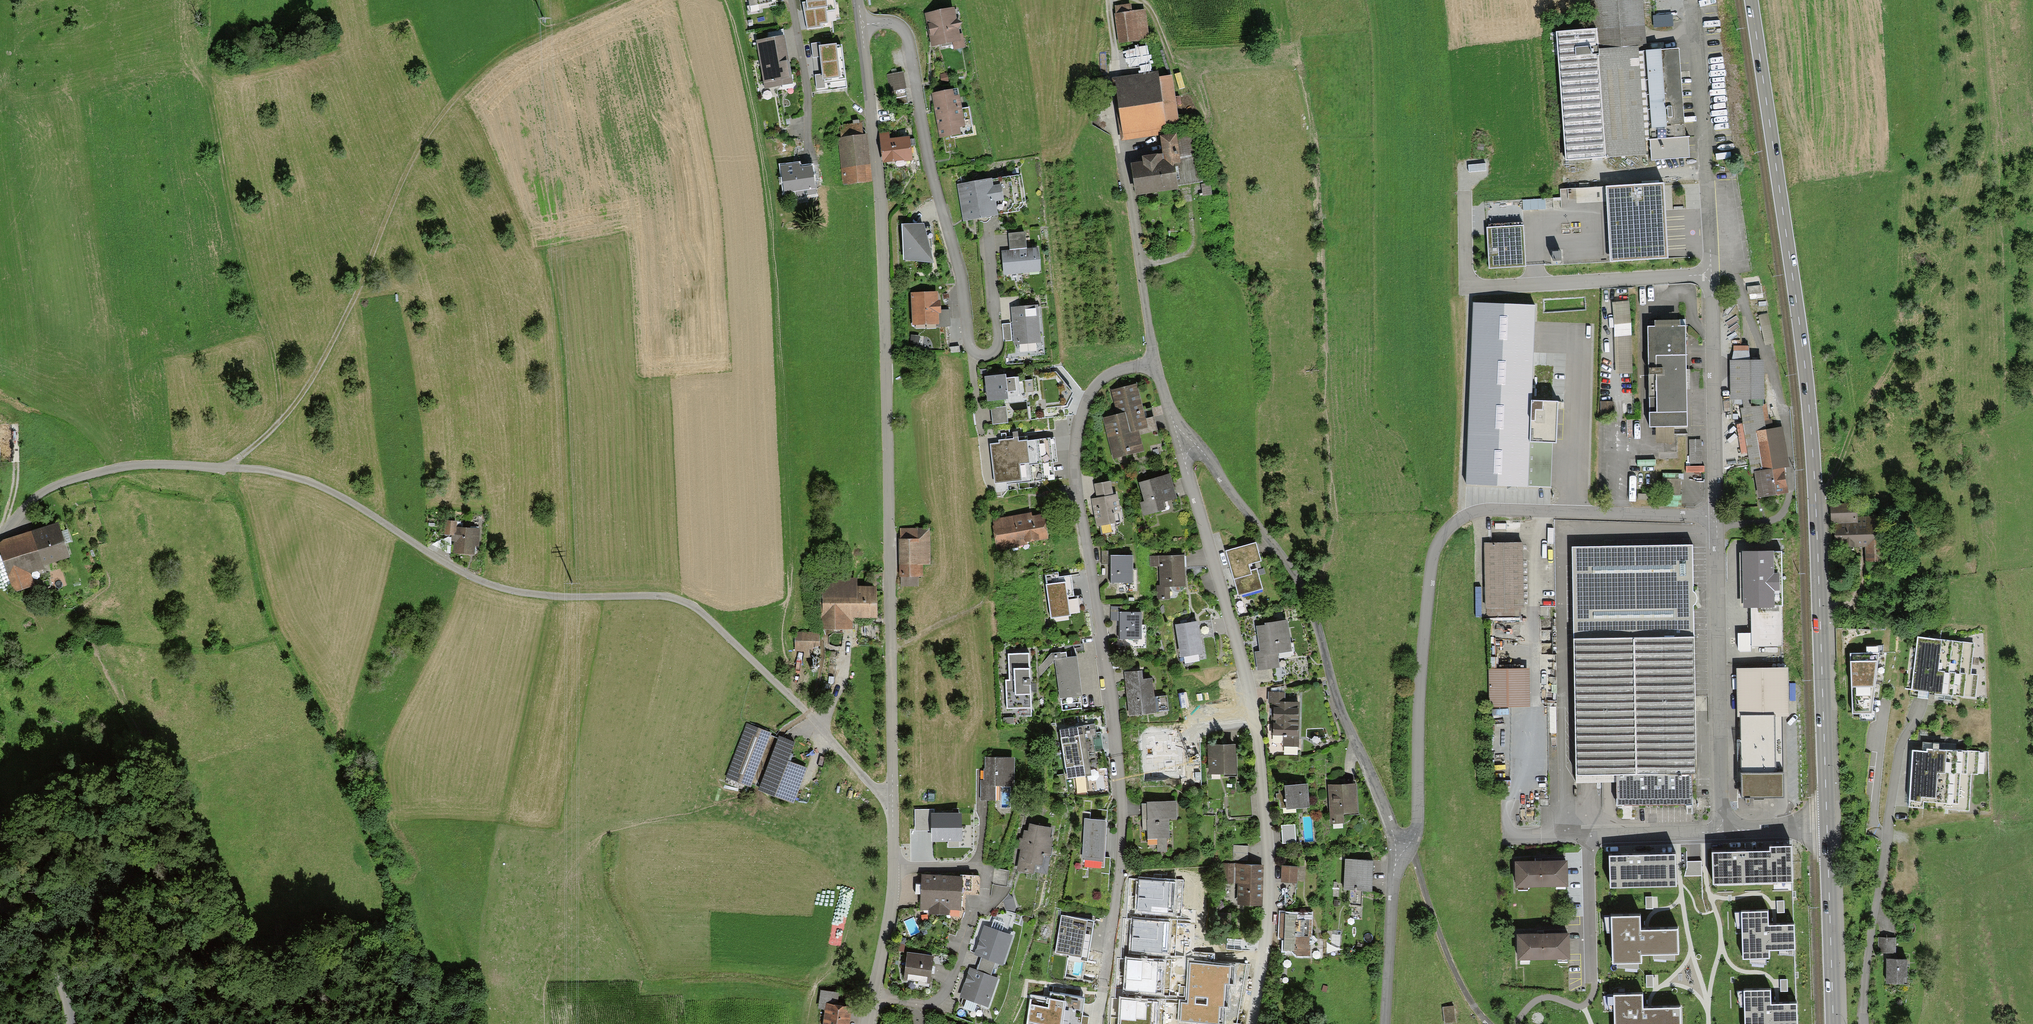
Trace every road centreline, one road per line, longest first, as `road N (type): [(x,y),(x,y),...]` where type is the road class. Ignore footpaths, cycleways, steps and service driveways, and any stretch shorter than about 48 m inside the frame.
road 1 (track): [(423,1023),(406,938),(356,794),(278,637),(226,467),(317,368),(412,158),(443,115),(520,43),(619,0)]
road 2 (residential): [(893,800),(687,603),(499,588),(330,491),(275,472),(171,464),(76,475),(39,493),(0,536)]
road 3 (primary): [(1750,0),(1805,372),(1826,825)]
road 4 (tertiary): [(862,26),(883,298),(893,800)]
road 5 (residential): [(1103,982),(1119,863),(1119,748),(1074,445),(1099,380),(1154,363)]
road 6 (residential): [(1253,1023),(1269,862),(1256,728),(1174,429)]
road 7 (residential): [(1718,516),(1491,508),(1464,516),(1446,533),(1435,551),(1427,612),(1417,827),(1403,850)]
road 8 (residential): [(862,26),(885,23),(906,35),(964,290),(968,341),(984,355),(998,337),(989,233)]
road 9 (residential): [(1174,429),(1187,432),(1309,602),(1341,708),(1403,850)]
road 10 (residential): [(1723,831),(1513,834),(1506,806),(1525,758),(1525,712)]
road 11 (residential): [(1711,274),(1475,287),(1468,278),(1466,192)]
road 12 (residential): [(1864,1023),(1898,750),(1918,703)]
road 13 (residential): [(1723,831),(1718,516)]
road 14 (residential): [(895,868),(981,869),(983,899),(940,998),(915,1005),(874,995)]
road 15 (residential): [(1718,516),(1711,274)]
road 16 (track): [(890,646),(974,610),(988,591),(990,507),(1029,495)]
road 17 (track): [(581,597),(579,653),(549,828)]
road 18 (residential): [(1154,363),(1115,134)]
road 19 (residential): [(69,1023),(34,893),(0,828)]
road 20 (residential): [(1711,274),(1697,74)]
road 21 (primary): [(1826,825),(1833,1023)]
road 22 (residential): [(1486,1023),(1454,975),(1415,859),(1403,850)]
road 23 (residential): [(1385,1023),(1394,869),(1403,850)]
road 24 (residential): [(790,0),(811,158)]
road 25 (track): [(1107,0),(1115,134)]
road 26 (tertiary): [(895,868),(874,995)]

